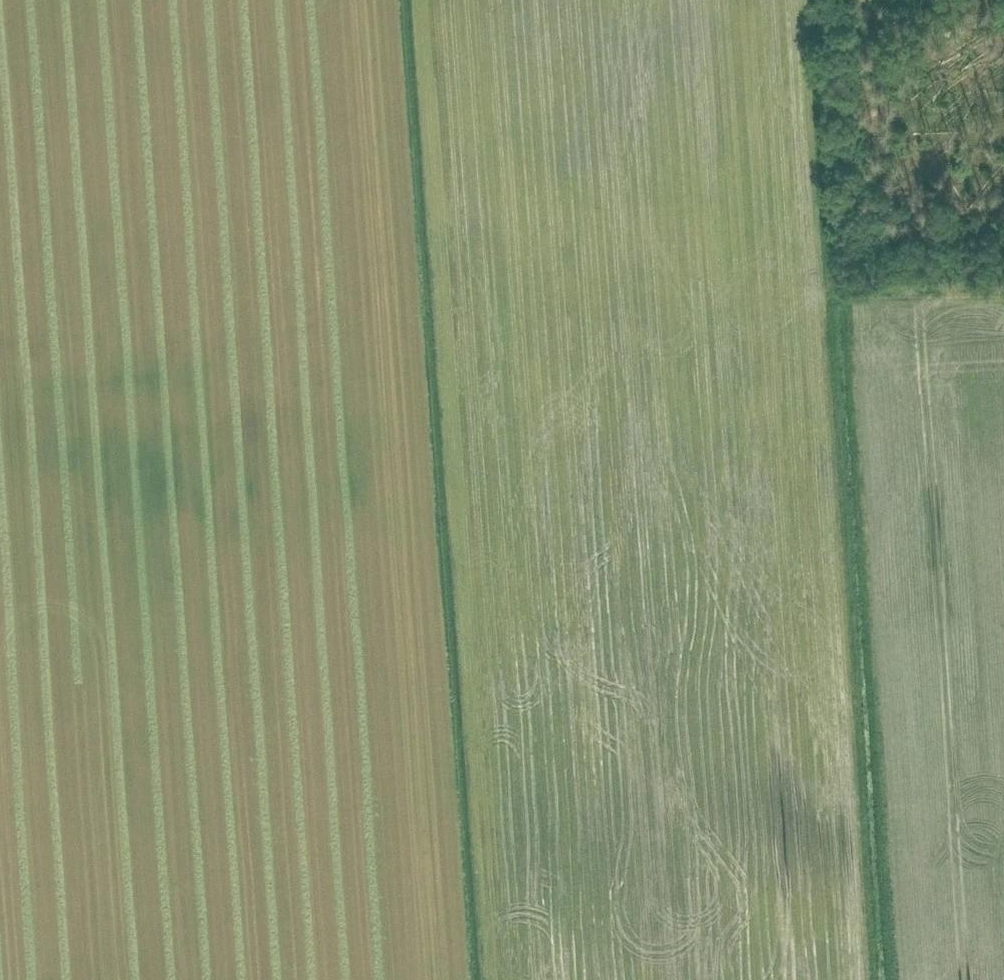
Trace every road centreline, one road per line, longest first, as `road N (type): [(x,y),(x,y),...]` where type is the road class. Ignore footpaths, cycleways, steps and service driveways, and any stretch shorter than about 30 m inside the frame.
road 1 (track): [(1003,290),(853,296)]

